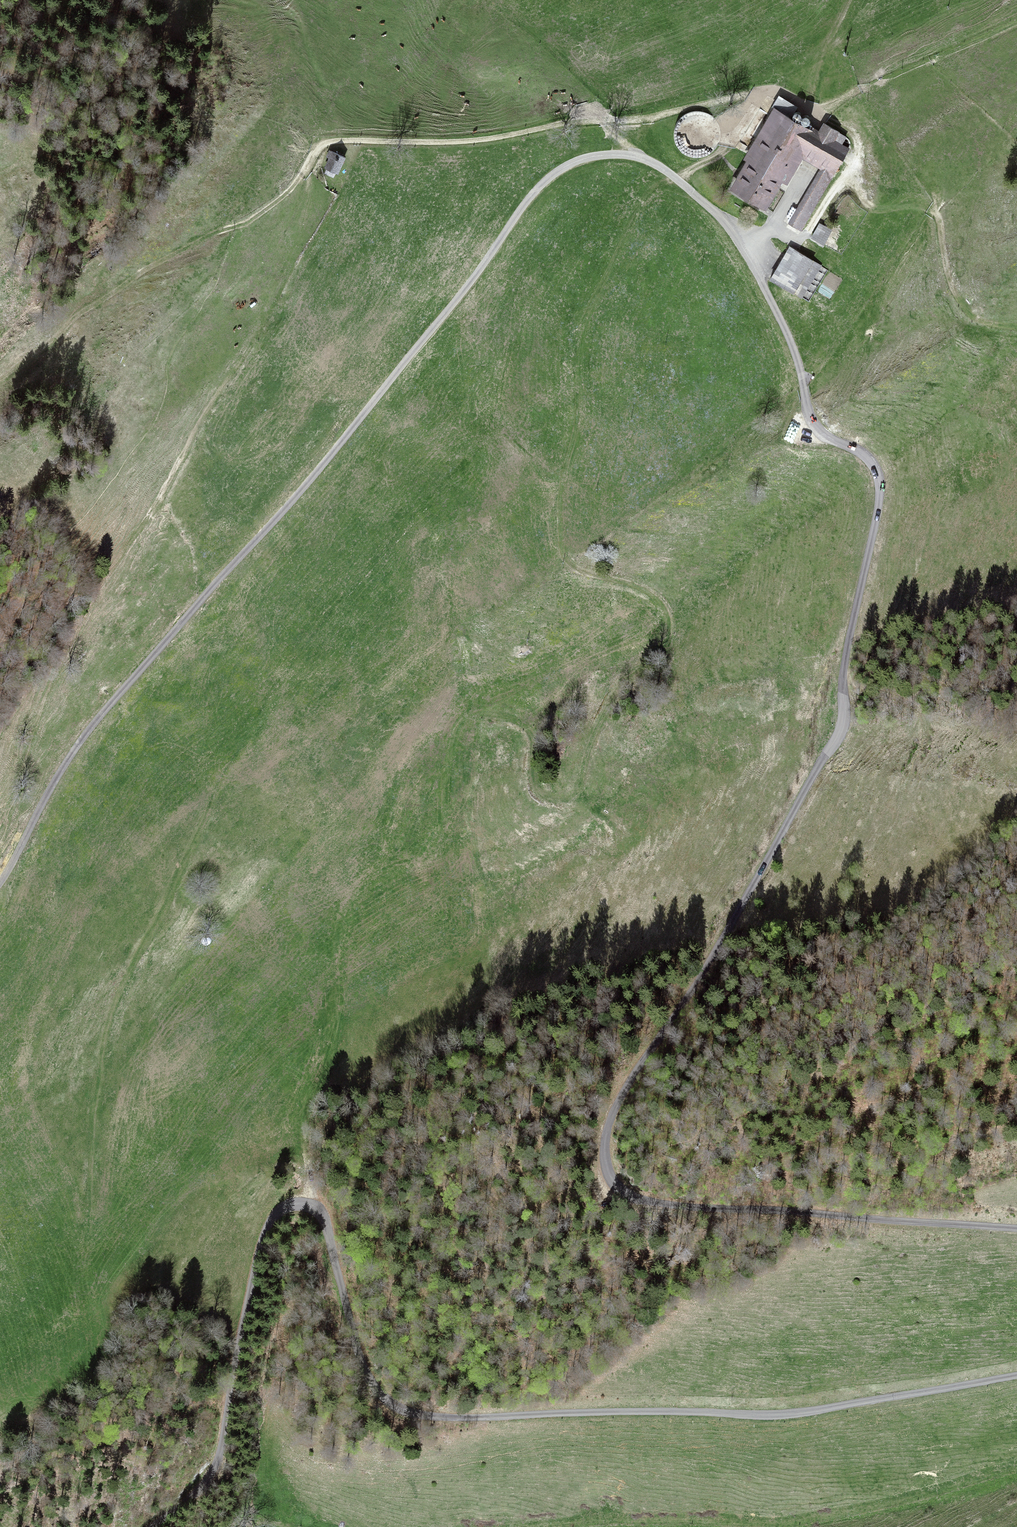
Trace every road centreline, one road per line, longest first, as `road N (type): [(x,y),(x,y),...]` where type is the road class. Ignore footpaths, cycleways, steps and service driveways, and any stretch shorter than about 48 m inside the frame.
road 1 (unclassified): [(0,883),(90,728),(305,486),(536,190),(585,158),(637,157),(716,212),(759,275),(796,353),(807,417),(825,438),(860,452),(879,488),(835,732),(686,996),(622,1092),(607,1133),(611,1177),(631,1196),(680,1206),(1016,1230)]
road 2 (track): [(667,171),(634,215),(581,329),(578,418),(559,535),(574,570),(642,585),(659,597),(670,635),(611,699),(569,798),(537,790),(532,735),(522,724),(476,713),(454,732),(447,822),(437,847),(370,874),(339,916),(335,1019),(312,1110),(303,1202)]
road 3 (unclassified): [(149,1526),(191,1496),(215,1465),(260,1250),(273,1218),(296,1202),(325,1221),(362,1368),(384,1399),(413,1414),(769,1415),(1016,1375)]
road 4 (track): [(528,1526),(629,1519),(802,1521),(1016,1469)]
road 5 (track): [(238,226),(285,194),(326,142),(484,139),(608,121)]
road 6 (track): [(608,121),(777,91),(850,134),(849,166)]
road 7 (track): [(238,226),(145,272),(0,379)]
road 8 (track): [(849,166),(872,203),(933,210),(958,297),(984,318),(1016,322)]
road 9 (track): [(1016,26),(816,112)]

